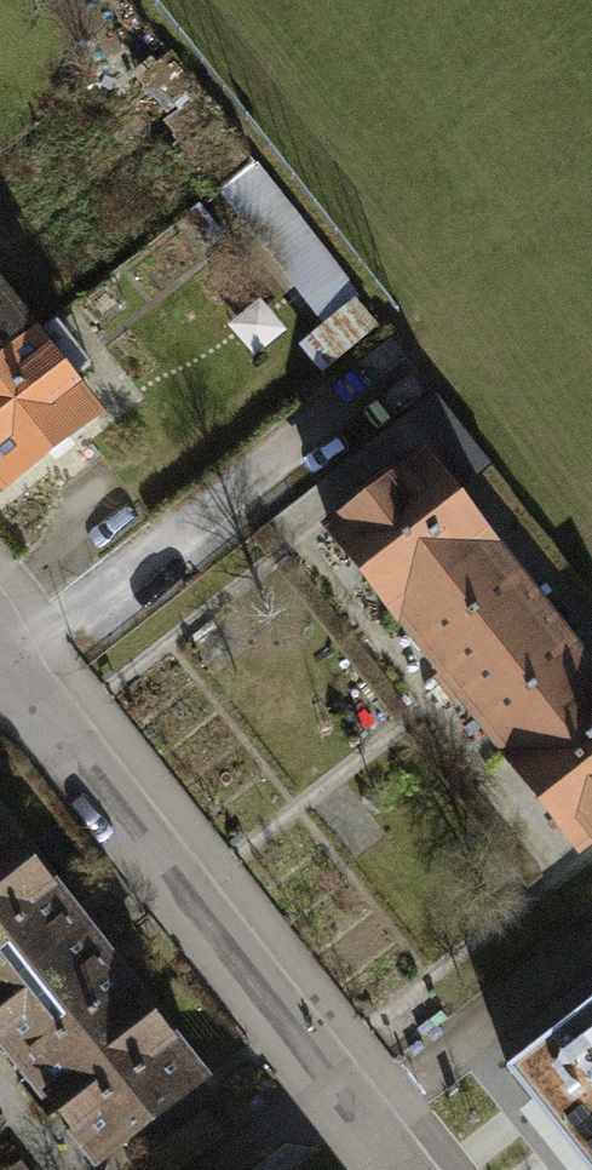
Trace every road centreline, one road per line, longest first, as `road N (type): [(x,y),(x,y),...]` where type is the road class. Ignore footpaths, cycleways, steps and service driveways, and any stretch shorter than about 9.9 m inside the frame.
road 1 (residential): [(0,662),(402,1169)]

